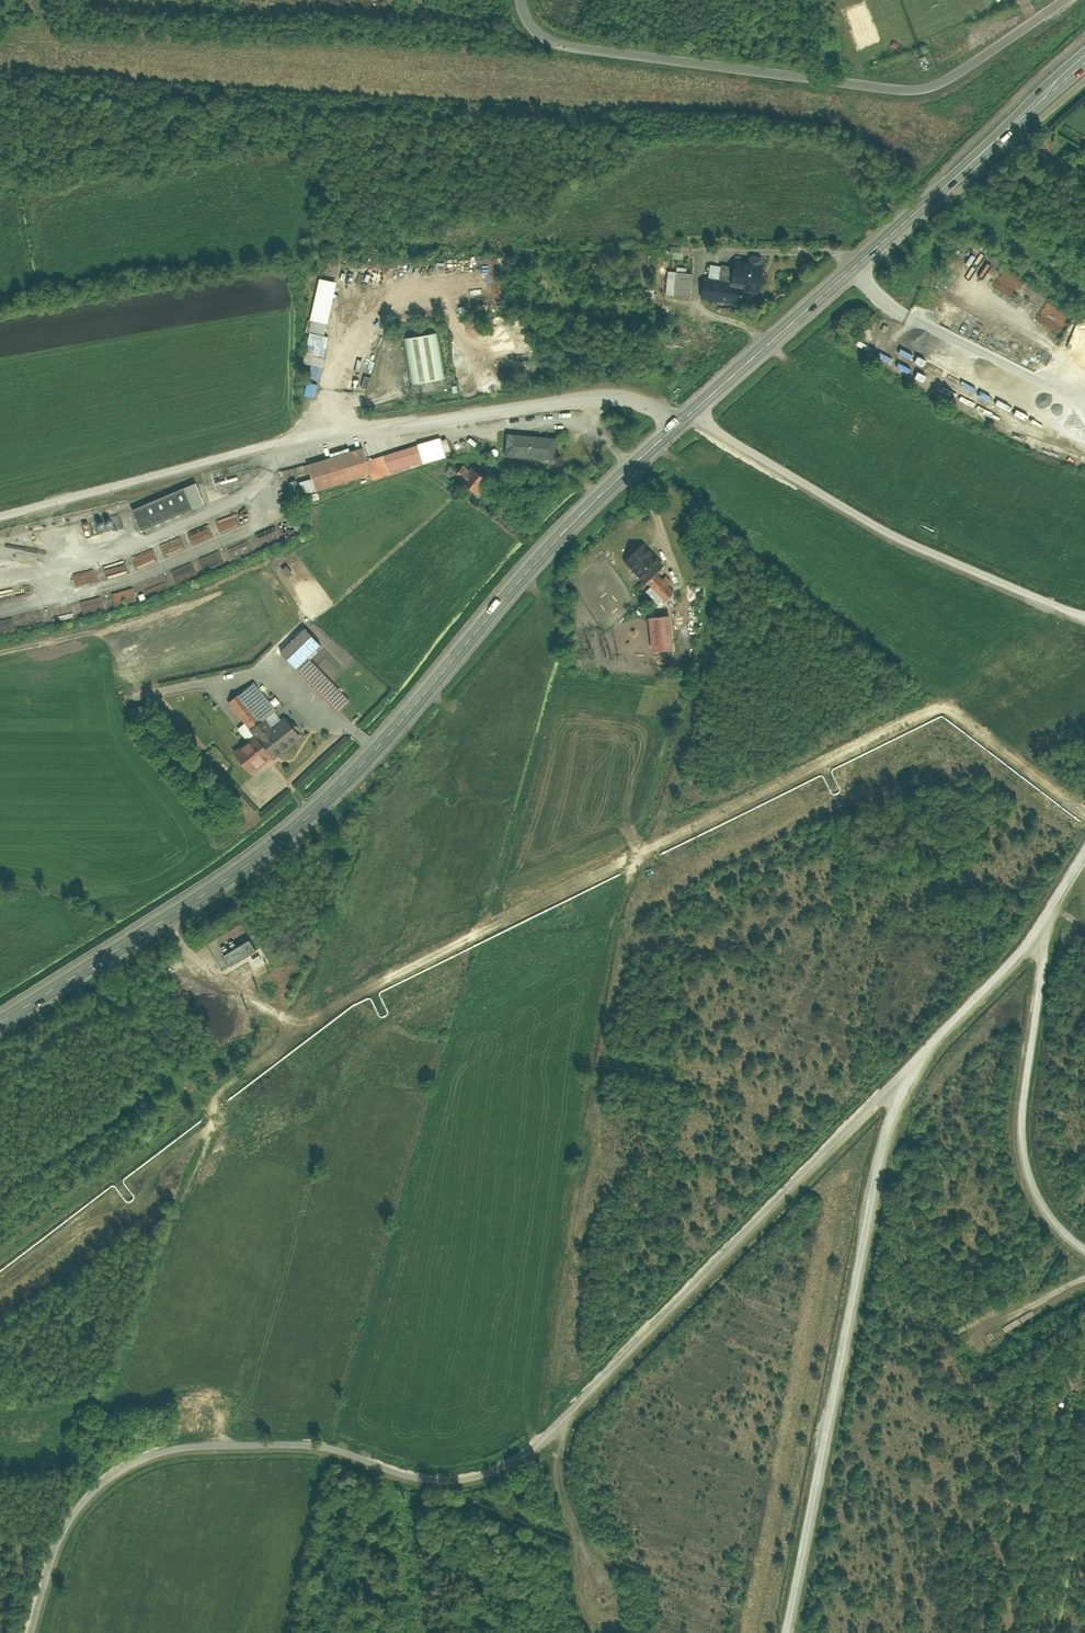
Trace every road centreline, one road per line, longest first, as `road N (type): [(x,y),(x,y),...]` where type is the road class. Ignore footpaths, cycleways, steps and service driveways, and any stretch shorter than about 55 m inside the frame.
road 1 (unclassified): [(910,1074),(516,1461),(469,1482),(404,1473),(304,1442),(158,1451),(95,1490),(74,1516),(34,1632)]
road 2 (secondary): [(676,427),(539,560),(313,812),(233,876),(0,1021)]
road 3 (unclassified): [(676,427),(635,399),(591,398),(332,431),(0,509)]
road 4 (residential): [(520,0),(531,29),(573,48),(898,91),(942,84),(1066,0)]
road 5 (unclassified): [(910,1074),(876,1172),(786,1632)]
road 6 (secondary): [(1084,61),(689,416)]
road 7 (unclassified): [(689,416),(886,531),(1084,615)]
road 8 (track): [(1039,930),(1043,989),(1025,1134),(1034,1177),(1084,1246)]
road 9 (unclassified): [(1084,854),(1039,930),(910,1074)]
road 10 (track): [(0,652),(120,627),(250,571)]
road 11 (track): [(577,1405),(557,1470),(597,1589)]
road 12 (track): [(1084,1278),(976,1334)]

